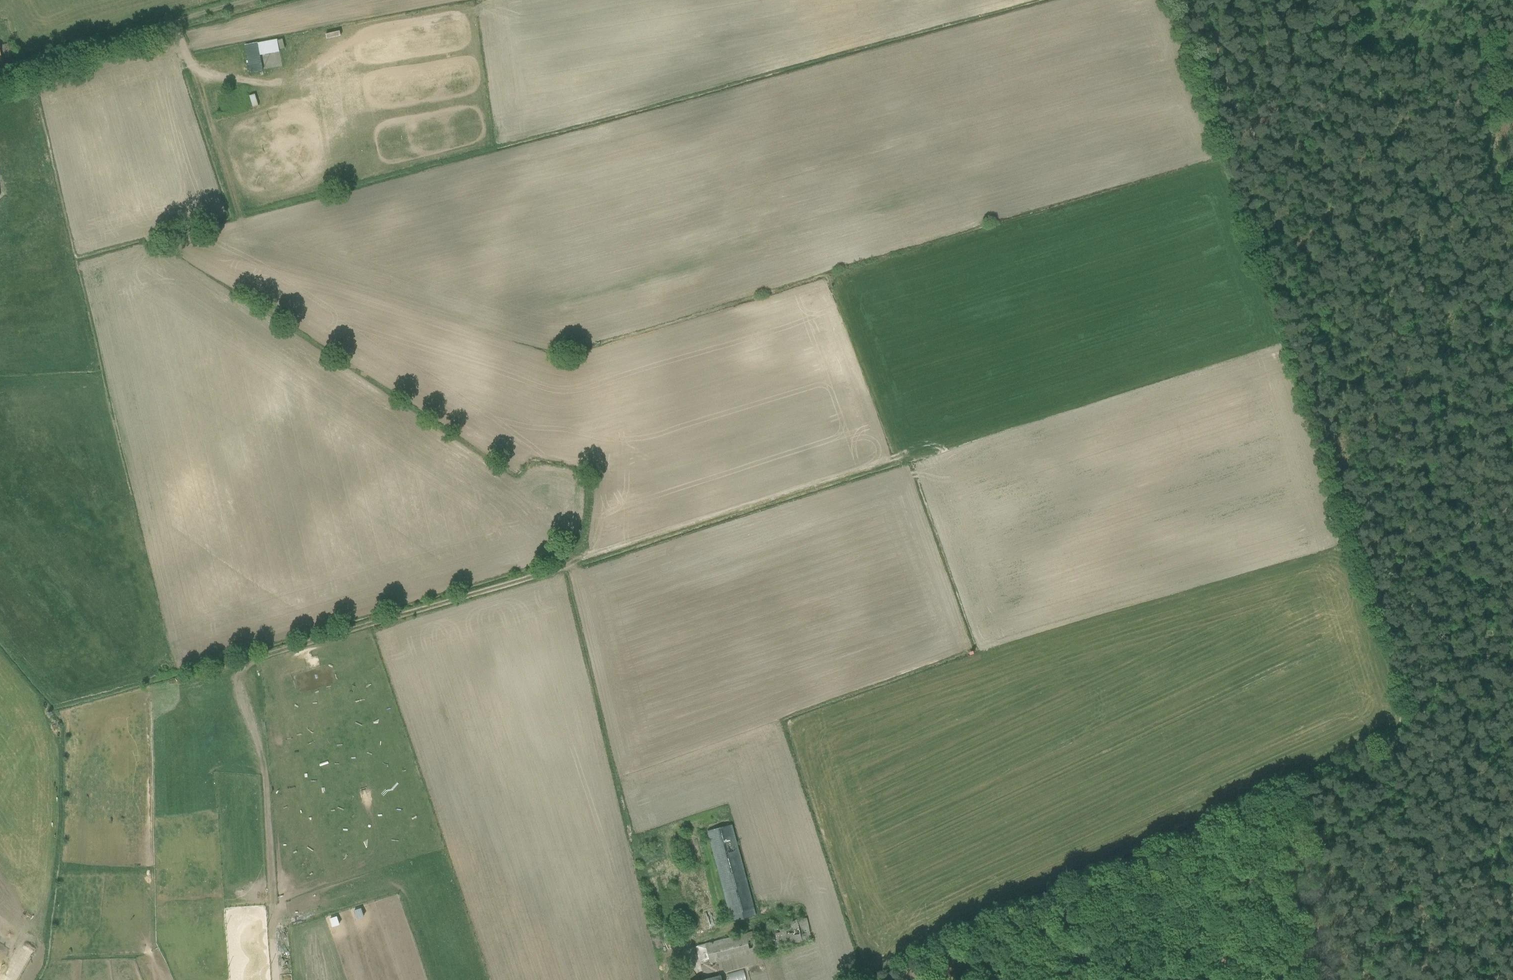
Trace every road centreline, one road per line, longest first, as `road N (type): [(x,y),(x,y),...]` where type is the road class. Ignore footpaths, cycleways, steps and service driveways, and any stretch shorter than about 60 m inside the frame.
road 1 (track): [(0,73),(251,0)]
road 2 (track): [(1486,38),(1512,175)]

